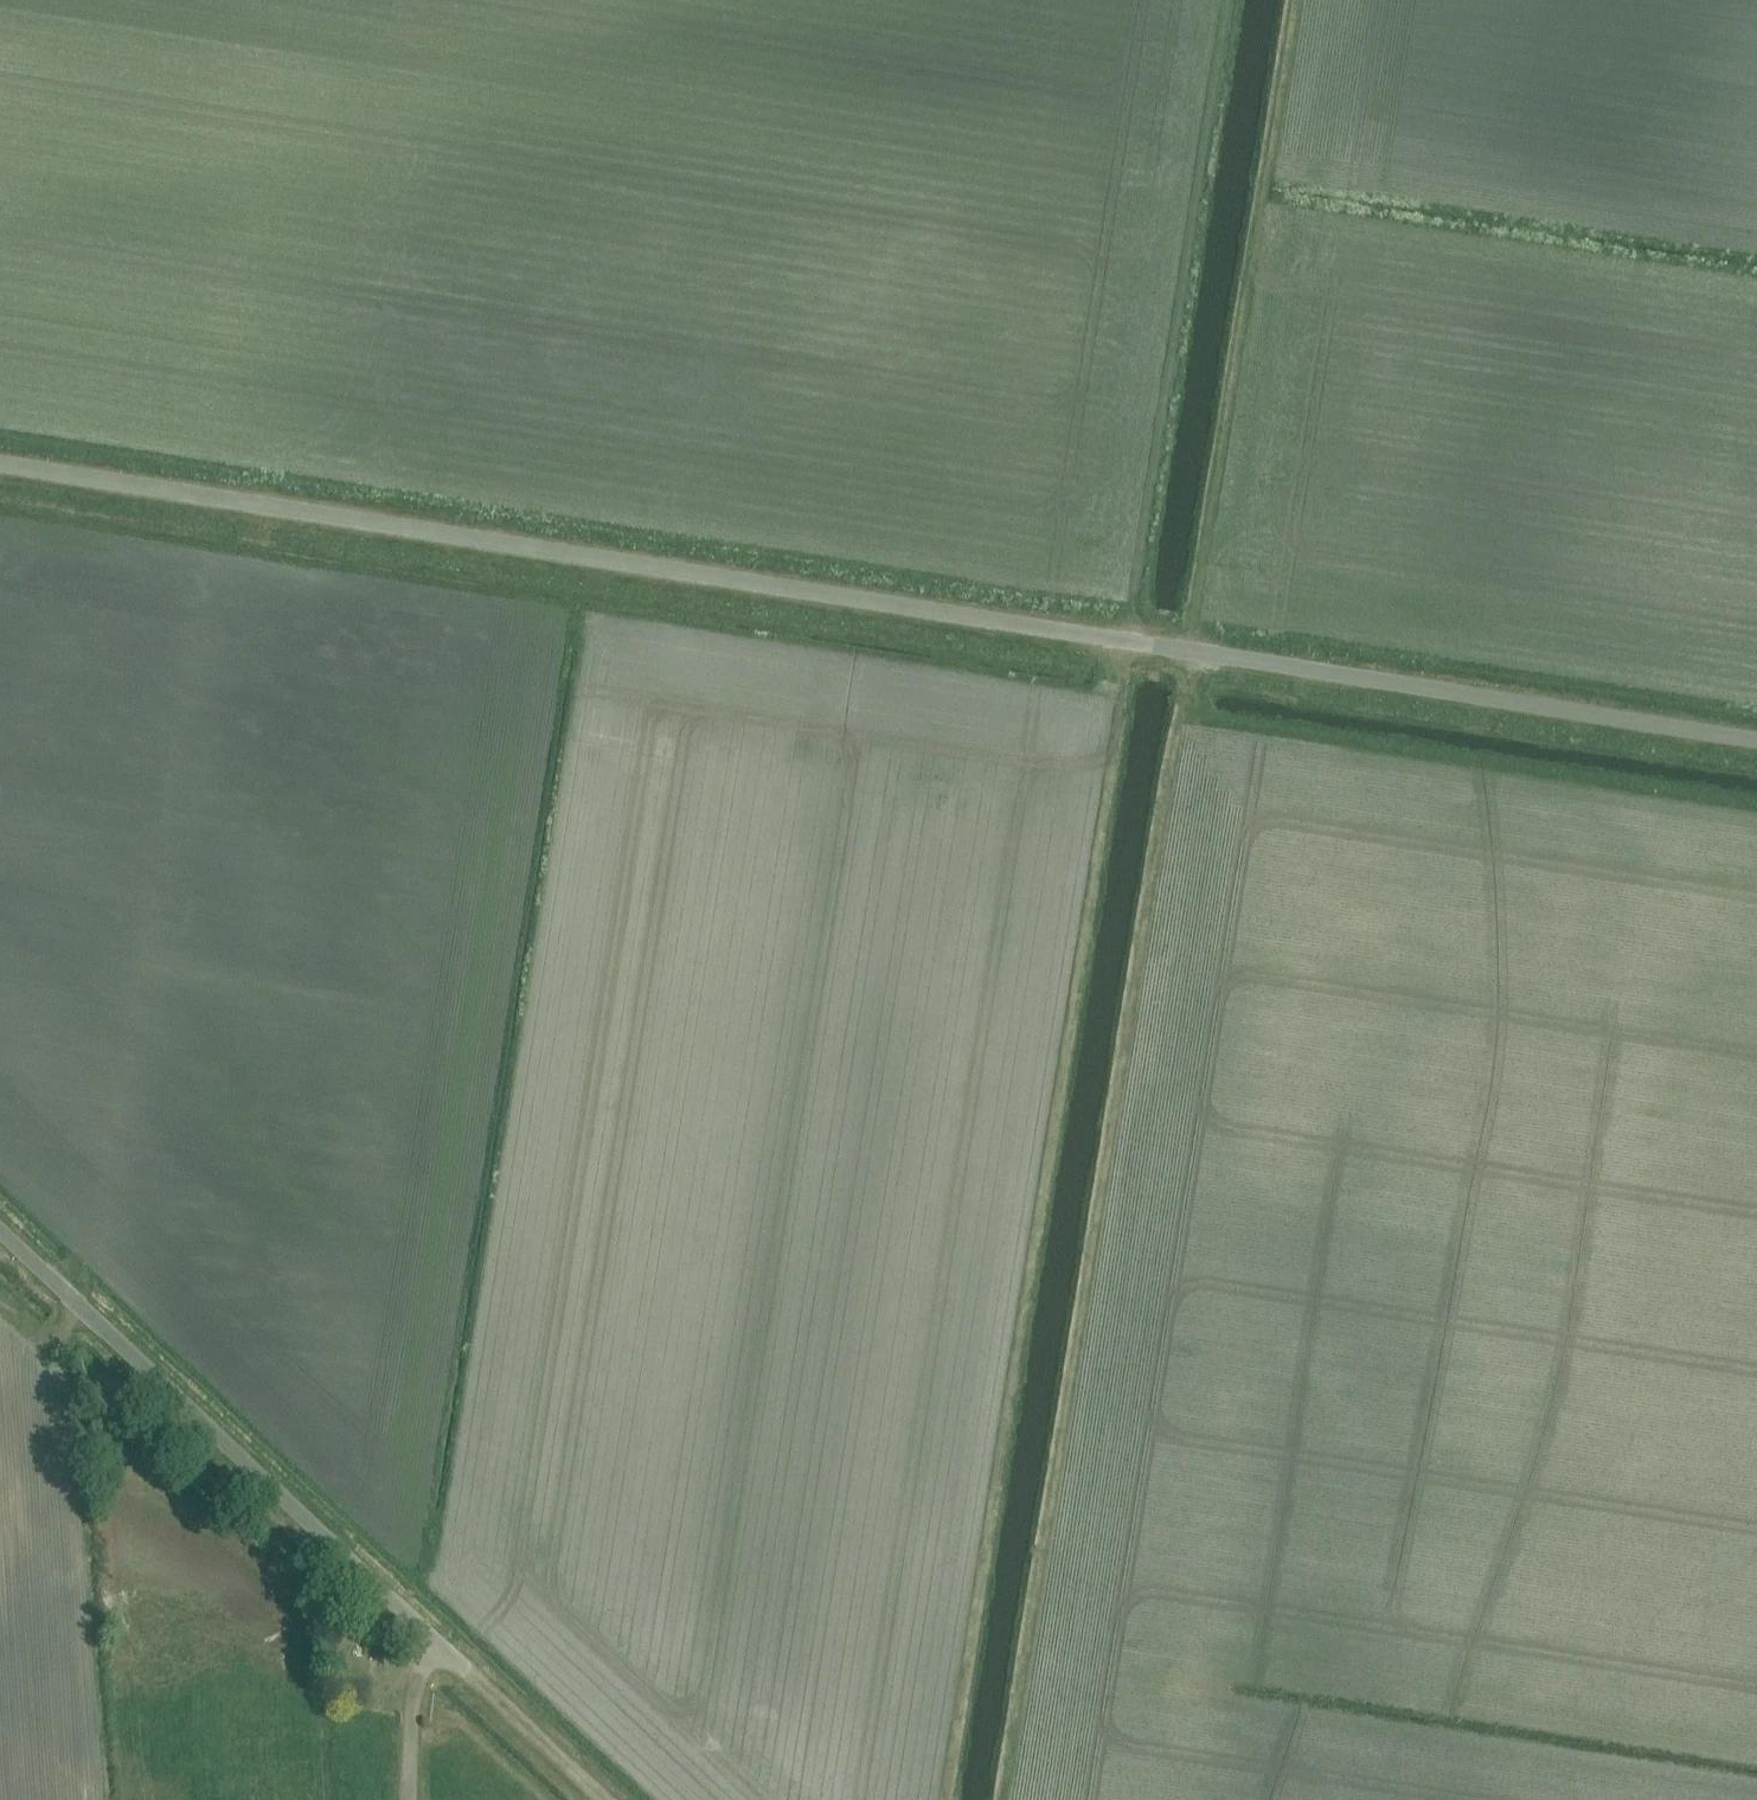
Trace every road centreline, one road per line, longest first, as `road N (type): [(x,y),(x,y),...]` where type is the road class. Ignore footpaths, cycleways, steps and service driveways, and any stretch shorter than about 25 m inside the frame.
road 1 (unclassified): [(1756,744),(0,465)]
road 2 (unclassified): [(467,1669),(0,1228)]
road 3 (track): [(606,1799),(467,1669)]

